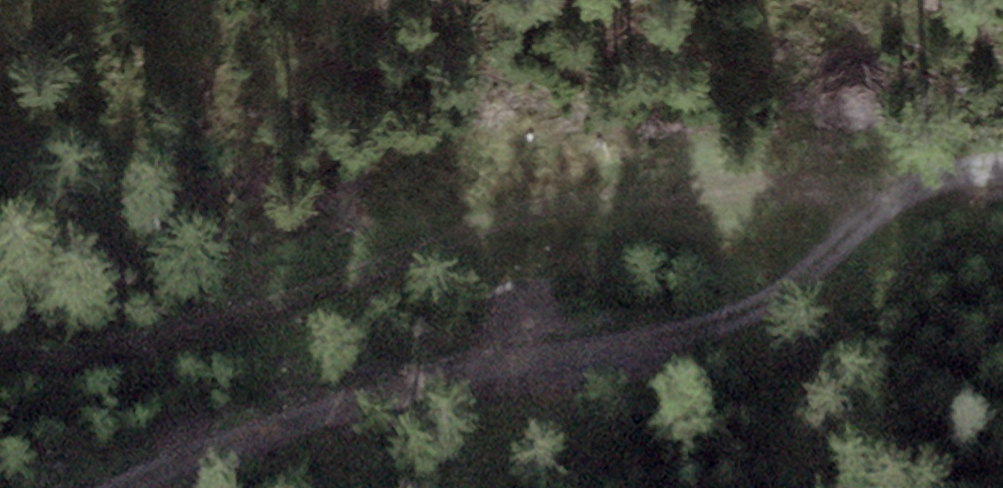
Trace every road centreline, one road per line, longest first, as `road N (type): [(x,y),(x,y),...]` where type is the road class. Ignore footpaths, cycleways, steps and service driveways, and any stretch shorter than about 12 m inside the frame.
road 1 (track): [(918,181),(344,265),(116,349),(0,357)]
road 2 (track): [(158,487),(420,381),(725,326),(918,181),(1002,176)]

